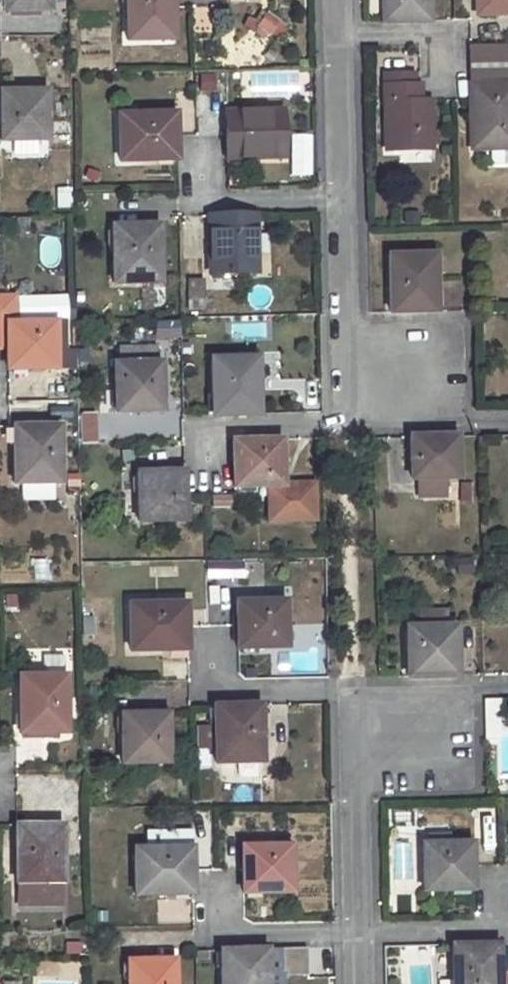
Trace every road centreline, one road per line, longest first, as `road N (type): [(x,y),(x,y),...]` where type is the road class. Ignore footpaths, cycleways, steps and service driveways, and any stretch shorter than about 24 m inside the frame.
road 1 (residential): [(345,688),(353,927)]
road 2 (residential): [(342,197),(344,431)]
road 3 (residential): [(353,927),(501,923),(500,866)]
road 4 (residential): [(198,144),(200,201),(342,197)]
road 5 (residential): [(345,688),(206,689),(206,636)]
road 6 (residential): [(217,882),(218,932),(353,927)]
road 7 (residential): [(344,431),(205,432),(205,473)]
road 8 (residential): [(507,425),(344,431)]
road 9 (residential): [(340,34),(342,197)]
road 10 (residential): [(507,684),(345,688)]
road 11 (residential): [(446,77),(447,35),(340,34)]

